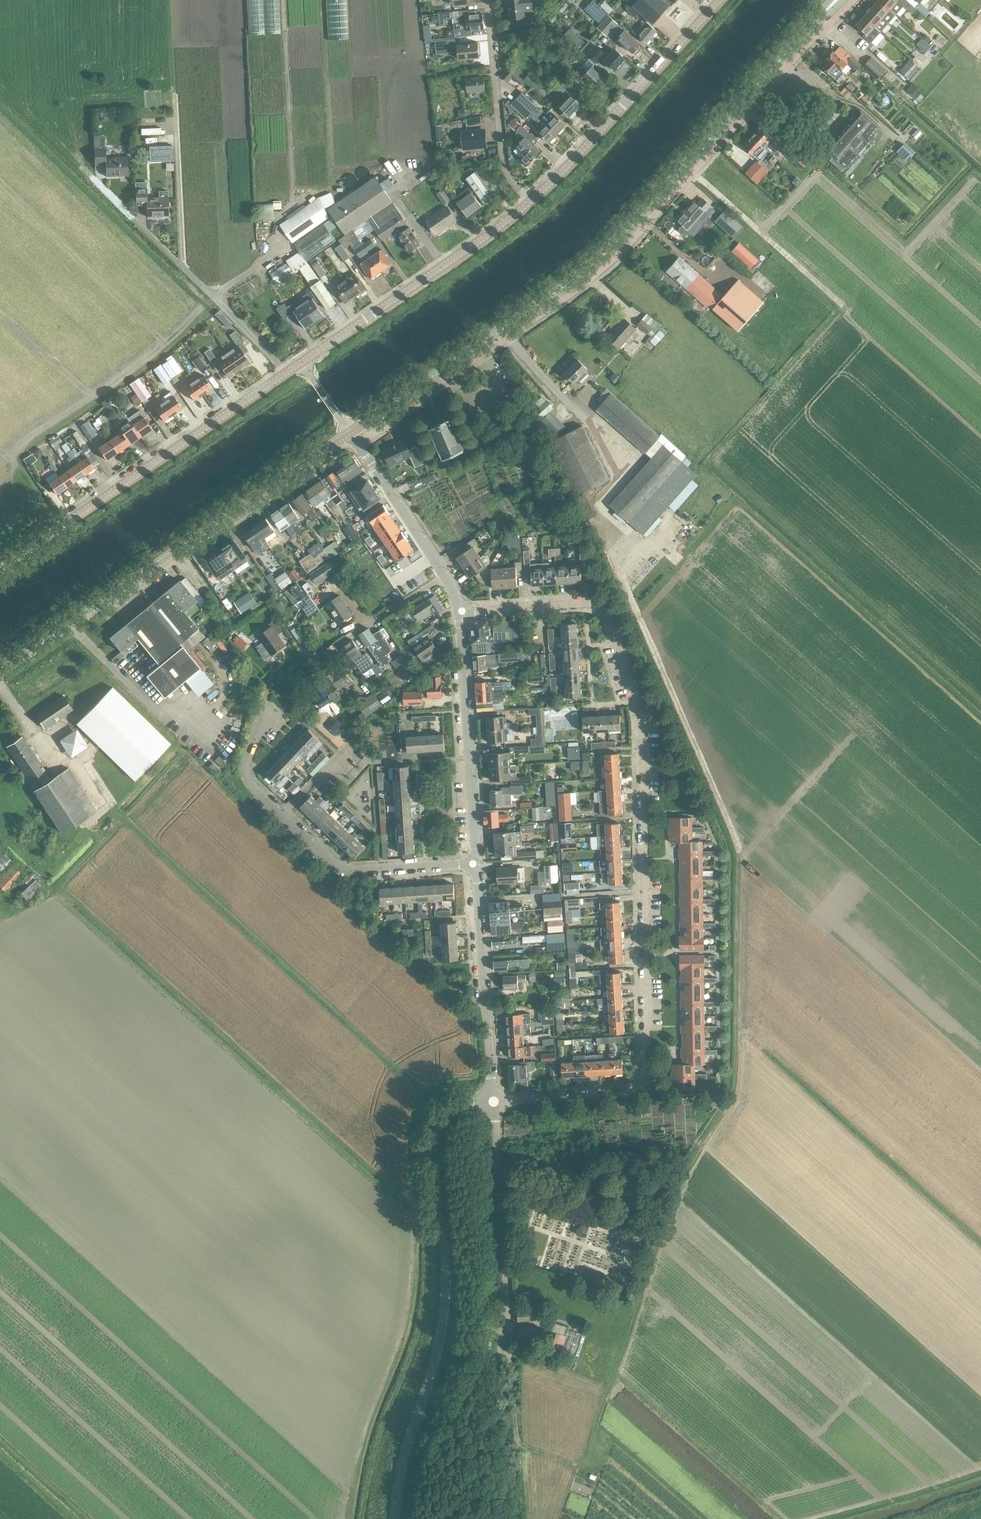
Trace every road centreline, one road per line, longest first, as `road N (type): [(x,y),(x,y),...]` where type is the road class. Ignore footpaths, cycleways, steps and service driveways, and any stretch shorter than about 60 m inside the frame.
road 1 (track): [(681,1189),(736,1088),(738,850),(610,545),(602,503),(631,466),(542,379),(505,329)]
road 2 (residential): [(494,1101),(629,1094),(643,1086),(641,716),(605,608),(461,611)]
road 3 (secondary): [(350,432),(586,270),(828,8)]
road 4 (track): [(424,1091),(111,808),(75,764),(49,757),(0,688)]
road 5 (unclassified): [(395,1518),(443,1320),(443,1124),(457,1106),(494,1101)]
road 6 (secondary): [(0,672),(350,432)]
road 7 (tertiary): [(0,569),(286,373)]
road 8 (residential): [(477,863),(355,871),(336,864),(247,777),(247,757),(275,705)]
road 9 (track): [(213,296),(255,267),(294,204),(284,0)]
road 10 (residential): [(286,373),(81,166)]
road 11 (tertiary): [(303,362),(531,200)]
road 12 (tertiary): [(531,200),(721,0)]
road 13 (track): [(183,266),(169,0)]
road 14 (residential): [(477,863),(461,611)]
road 15 (residential): [(510,1353),(494,1101)]
road 16 (residential): [(494,1101),(477,863)]
road 17 (residential): [(531,200),(505,172),(487,0)]
road 18 (track): [(843,306),(687,166)]
road 19 (residential): [(447,576),(350,432)]
road 20 (track): [(502,1518),(523,1484),(510,1353)]
road 21 (track): [(81,166),(34,117),(27,23)]
road 22 (residential): [(312,660),(447,576)]

